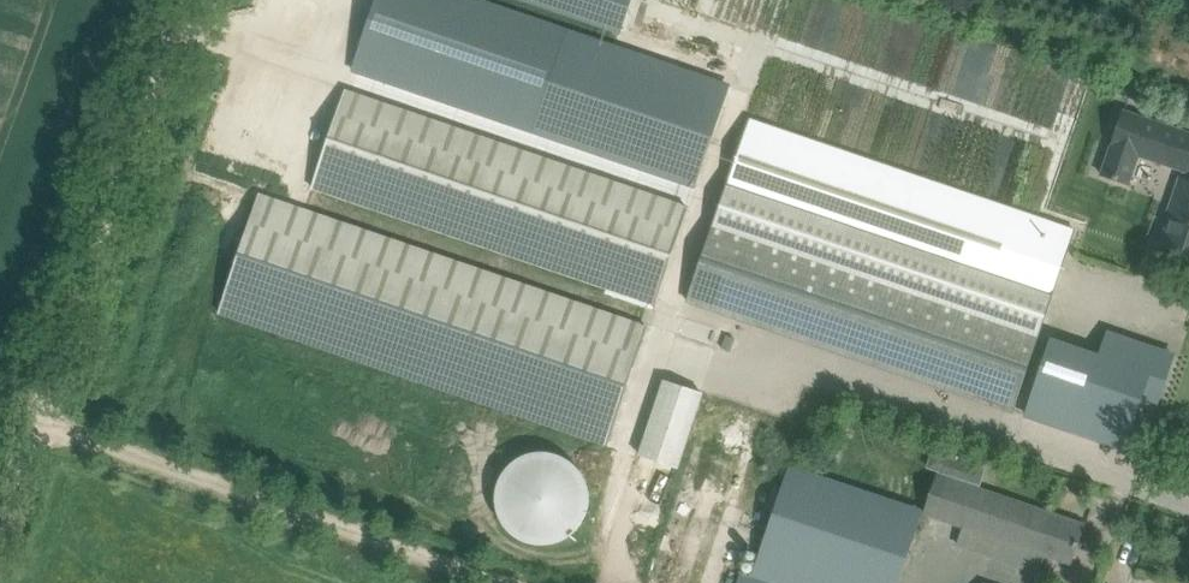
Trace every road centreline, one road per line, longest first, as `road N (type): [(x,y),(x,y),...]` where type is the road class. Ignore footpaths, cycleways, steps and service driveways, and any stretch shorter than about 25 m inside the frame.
road 1 (track): [(175,0),(0,518)]

